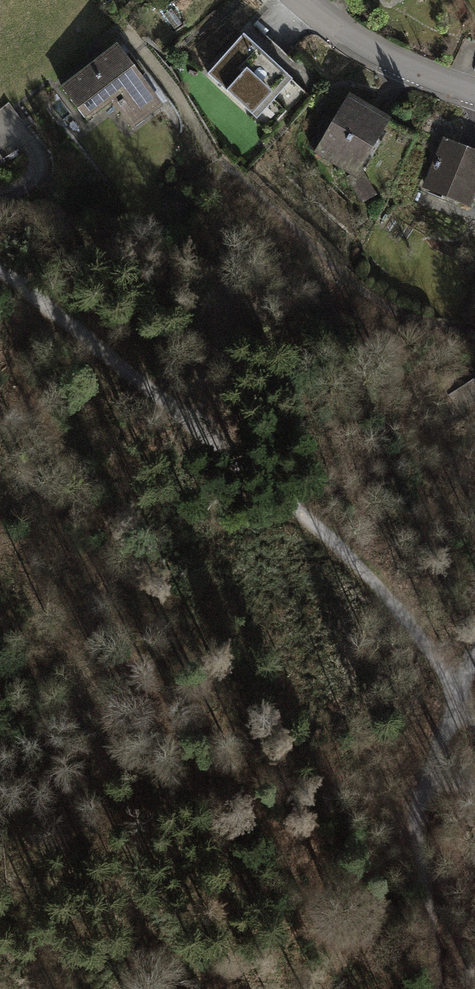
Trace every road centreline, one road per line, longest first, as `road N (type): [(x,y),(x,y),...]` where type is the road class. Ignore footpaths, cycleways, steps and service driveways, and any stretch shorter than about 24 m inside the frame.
road 1 (track): [(0,275),(398,604),(474,724)]
road 2 (track): [(438,988),(419,815),(474,650)]
road 3 (track): [(228,173),(220,182),(208,440)]
road 4 (residential): [(474,102),(376,61),(295,0)]

